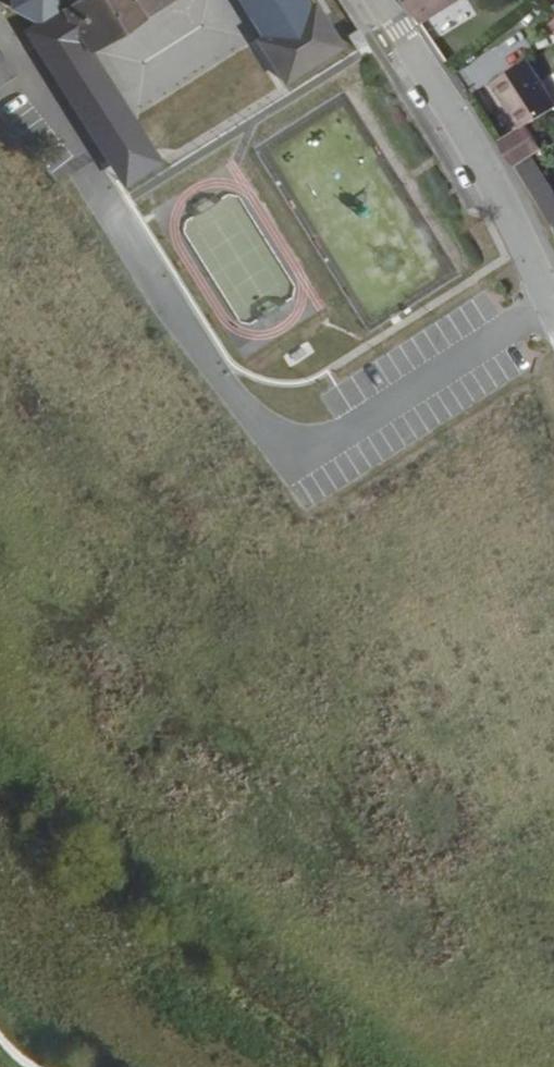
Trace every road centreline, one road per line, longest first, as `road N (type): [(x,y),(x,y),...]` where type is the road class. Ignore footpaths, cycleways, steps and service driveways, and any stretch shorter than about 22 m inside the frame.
road 1 (tertiary): [(379,0),(490,179),(553,315)]

